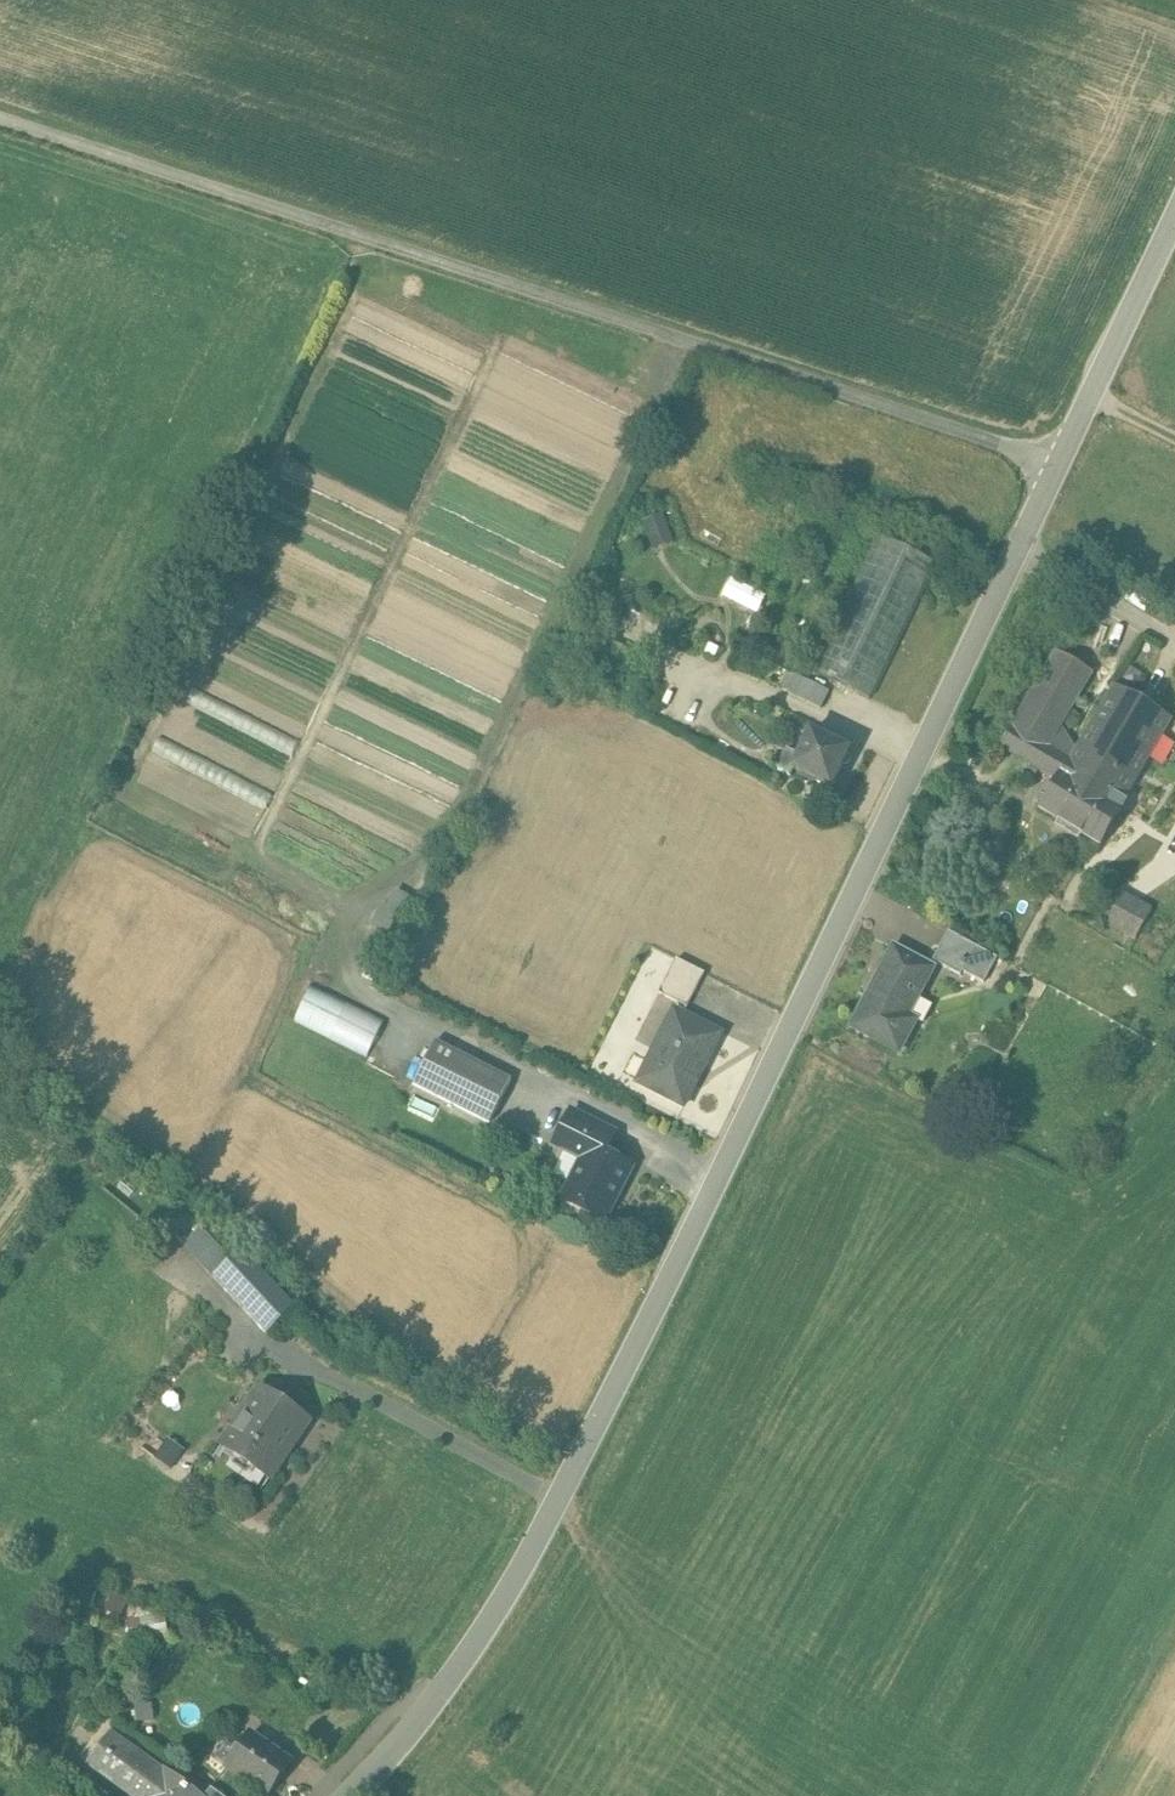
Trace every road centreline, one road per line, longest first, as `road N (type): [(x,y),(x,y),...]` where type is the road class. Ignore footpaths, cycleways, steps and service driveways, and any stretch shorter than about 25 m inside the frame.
road 1 (unclassified): [(358,1795),(428,1715),(503,1603),(1061,469)]
road 2 (unclassified): [(0,115),(1061,469)]
road 3 (unclassified): [(1061,469),(1174,229)]

